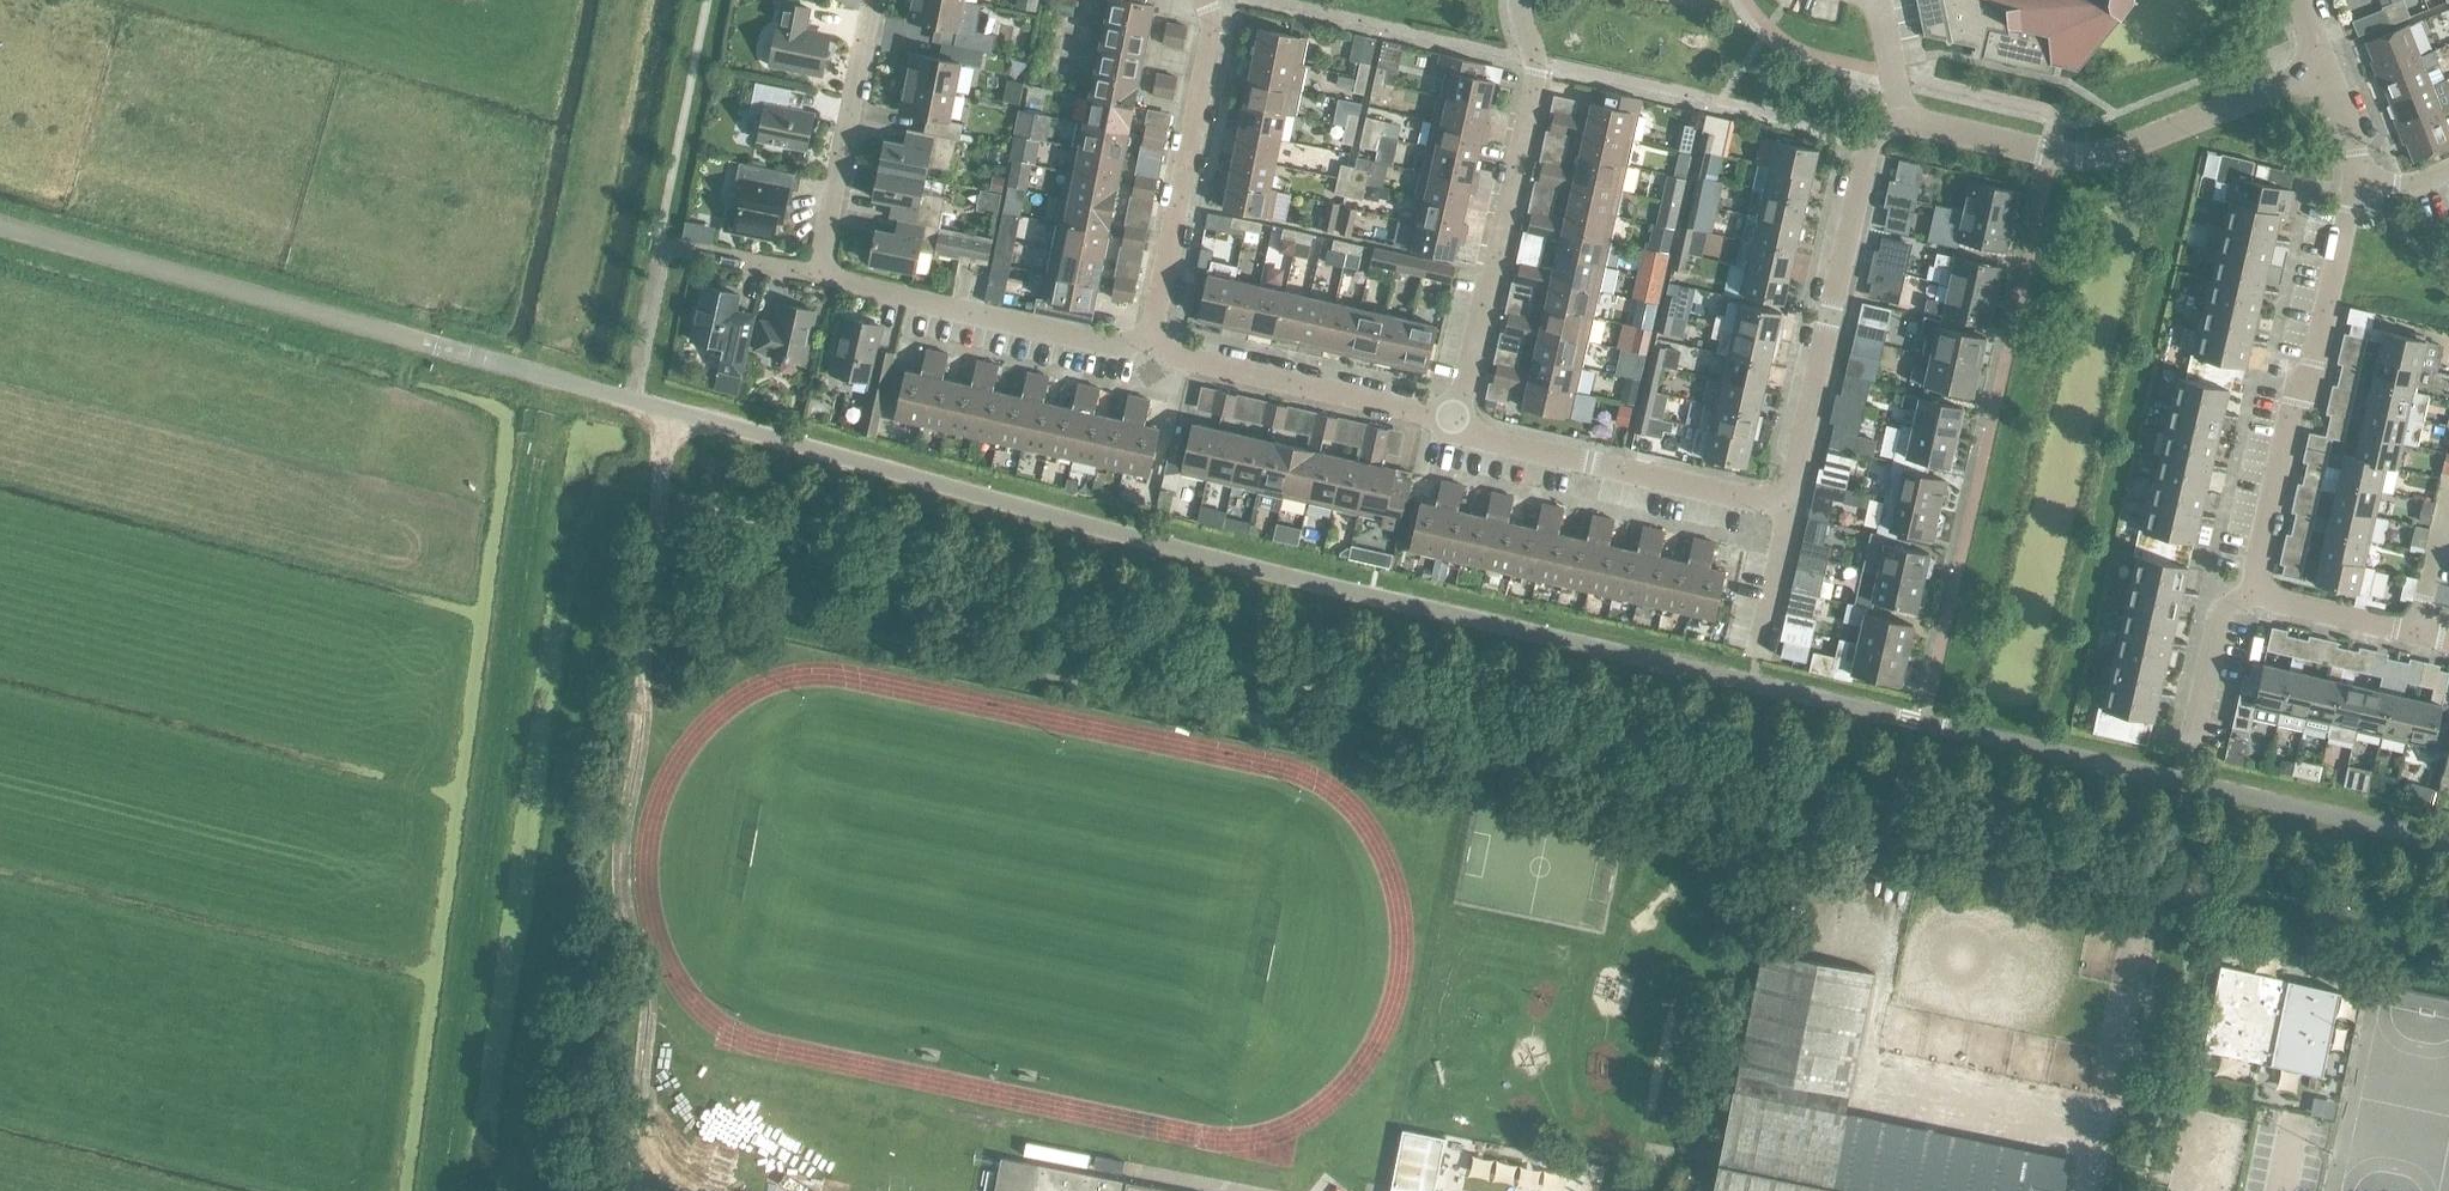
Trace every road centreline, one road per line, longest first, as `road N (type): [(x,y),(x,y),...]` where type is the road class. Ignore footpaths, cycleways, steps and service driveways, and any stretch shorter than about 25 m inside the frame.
road 1 (unclassified): [(2448,842),(1208,556),(0,227)]
road 2 (residential): [(2327,69),(2097,157),(1904,122)]
road 3 (residential): [(1453,418),(1536,64),(1521,0)]
road 4 (unclassified): [(1904,122),(1872,141),(1789,509)]
road 5 (residential): [(2266,583),(2263,538),(2361,183)]
road 6 (residential): [(1155,352),(1211,62),(1206,0)]
road 7 (residential): [(1789,509),(1469,435),(1453,418)]
road 8 (residential): [(1155,352),(820,273)]
road 9 (residential): [(1453,418),(1155,352)]
road 10 (residential): [(820,273),(875,0)]
road 11 (residential): [(2448,639),(2294,604),(2266,583)]
road 12 (residential): [(2193,741),(2220,614),(2266,583)]
road 13 (unclassified): [(1789,509),(1756,654)]
road 14 (residential): [(820,273),(689,245)]
road 15 (residential): [(1904,122),(1873,0)]

